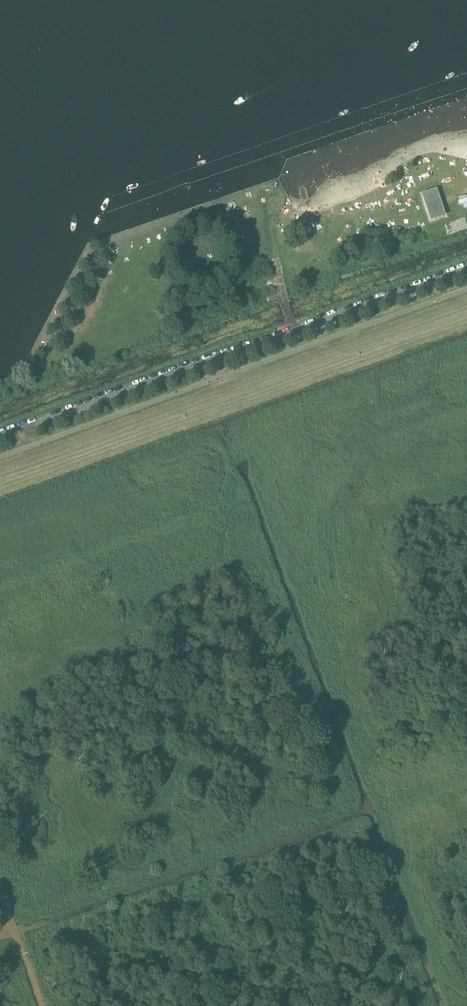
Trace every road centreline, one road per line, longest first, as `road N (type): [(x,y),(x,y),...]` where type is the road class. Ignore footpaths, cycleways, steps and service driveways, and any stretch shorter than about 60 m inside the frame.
road 1 (tertiary): [(466,269),(0,437)]

